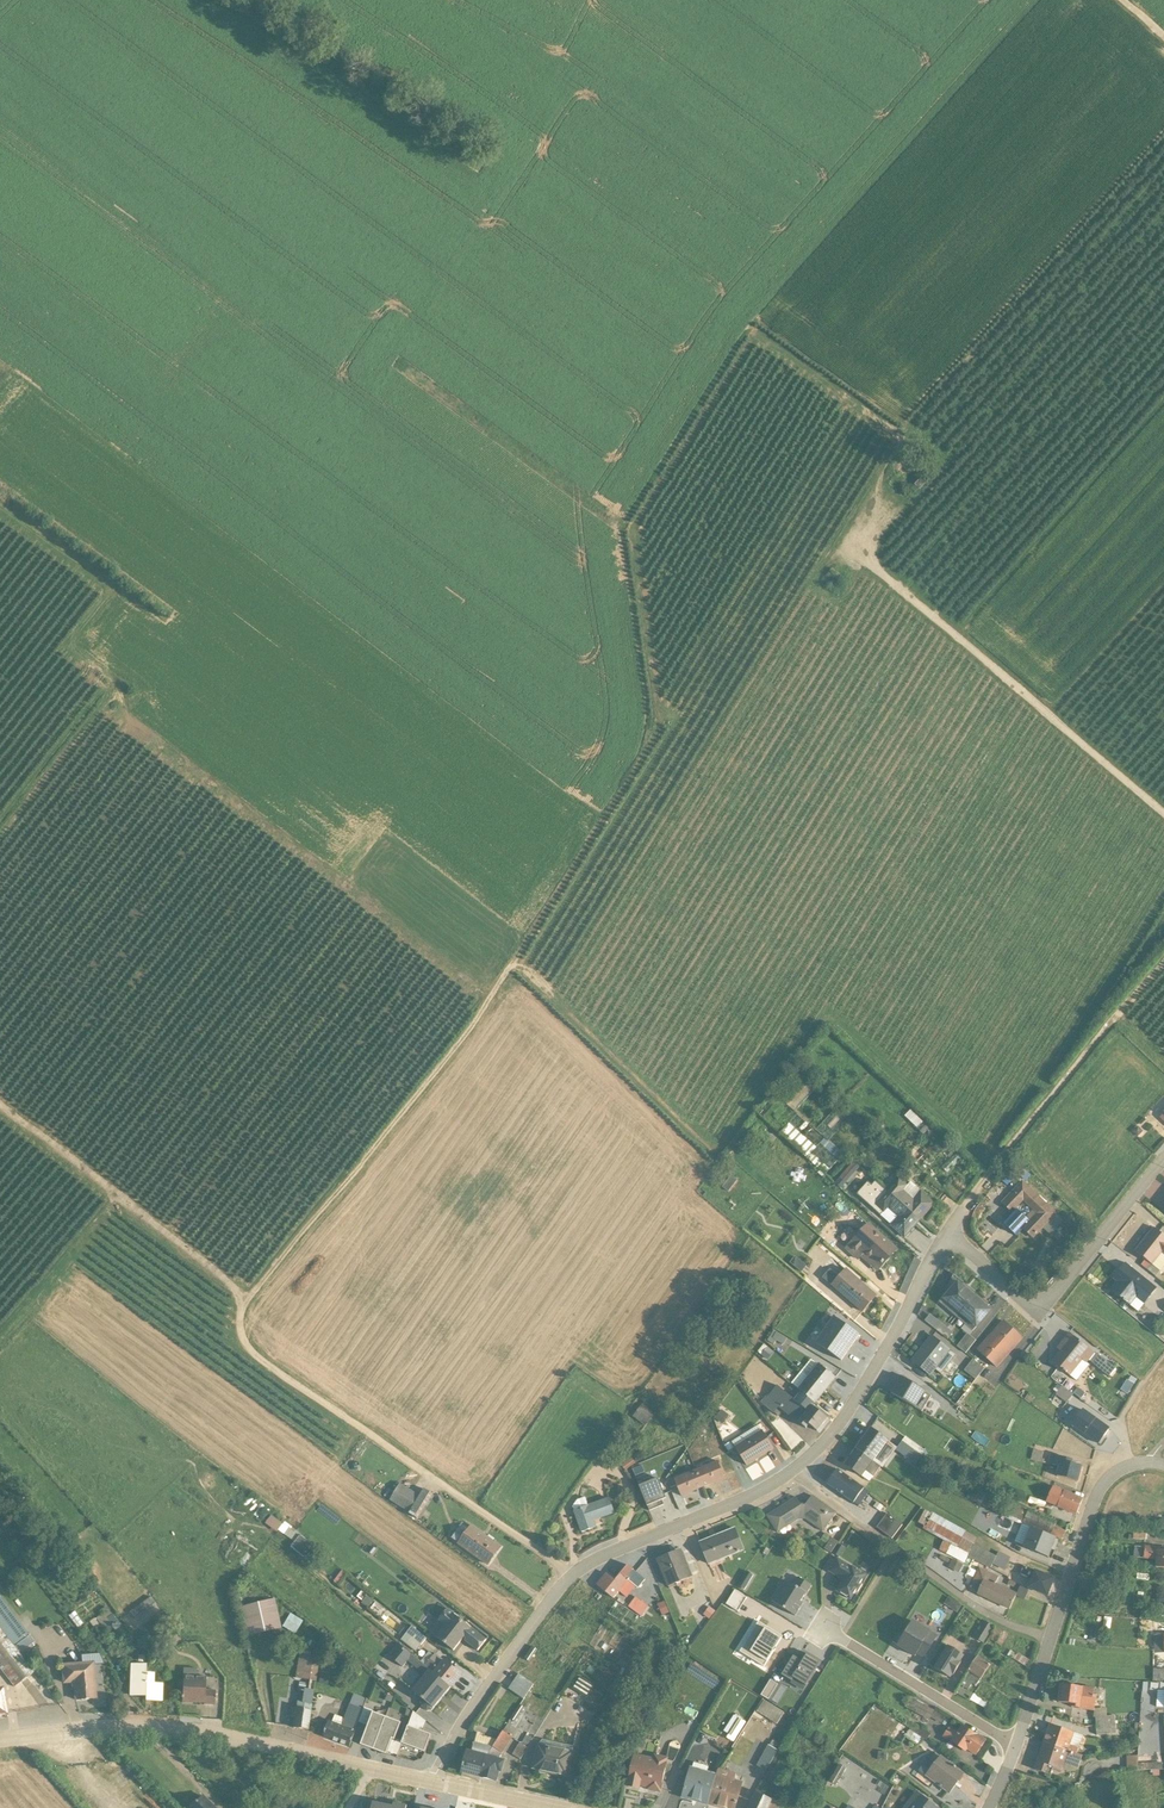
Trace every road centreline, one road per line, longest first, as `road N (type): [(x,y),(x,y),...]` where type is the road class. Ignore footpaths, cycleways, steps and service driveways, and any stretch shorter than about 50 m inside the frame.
road 1 (track): [(425,1474),(246,1349),(240,1321),(245,1300),(470,1033),(516,959)]
road 2 (track): [(1163,817),(852,554)]
road 3 (tertiary): [(366,1767),(173,1730),(0,1738)]
road 4 (track): [(963,1212),(1014,1140),(1163,966)]
road 5 (track): [(0,1105),(245,1300)]
road 6 (residential): [(945,1238),(1025,1306),(1039,1308),(1163,1160)]
road 7 (unclassified): [(1051,1640),(983,1613),(791,1473)]
road 8 (residential): [(791,1473),(852,1407),(945,1238)]
road 9 (residential): [(430,1783),(467,1715),(571,1579)]
road 10 (residential): [(571,1579),(791,1473)]
road 11 (residential): [(1017,1746),(822,1629)]
road 12 (residential): [(1149,1464),(1108,1481),(1097,1499),(1051,1640)]
road 13 (unclassified): [(571,1579),(425,1474)]
road 14 (tertiary): [(556,1807),(430,1783)]

